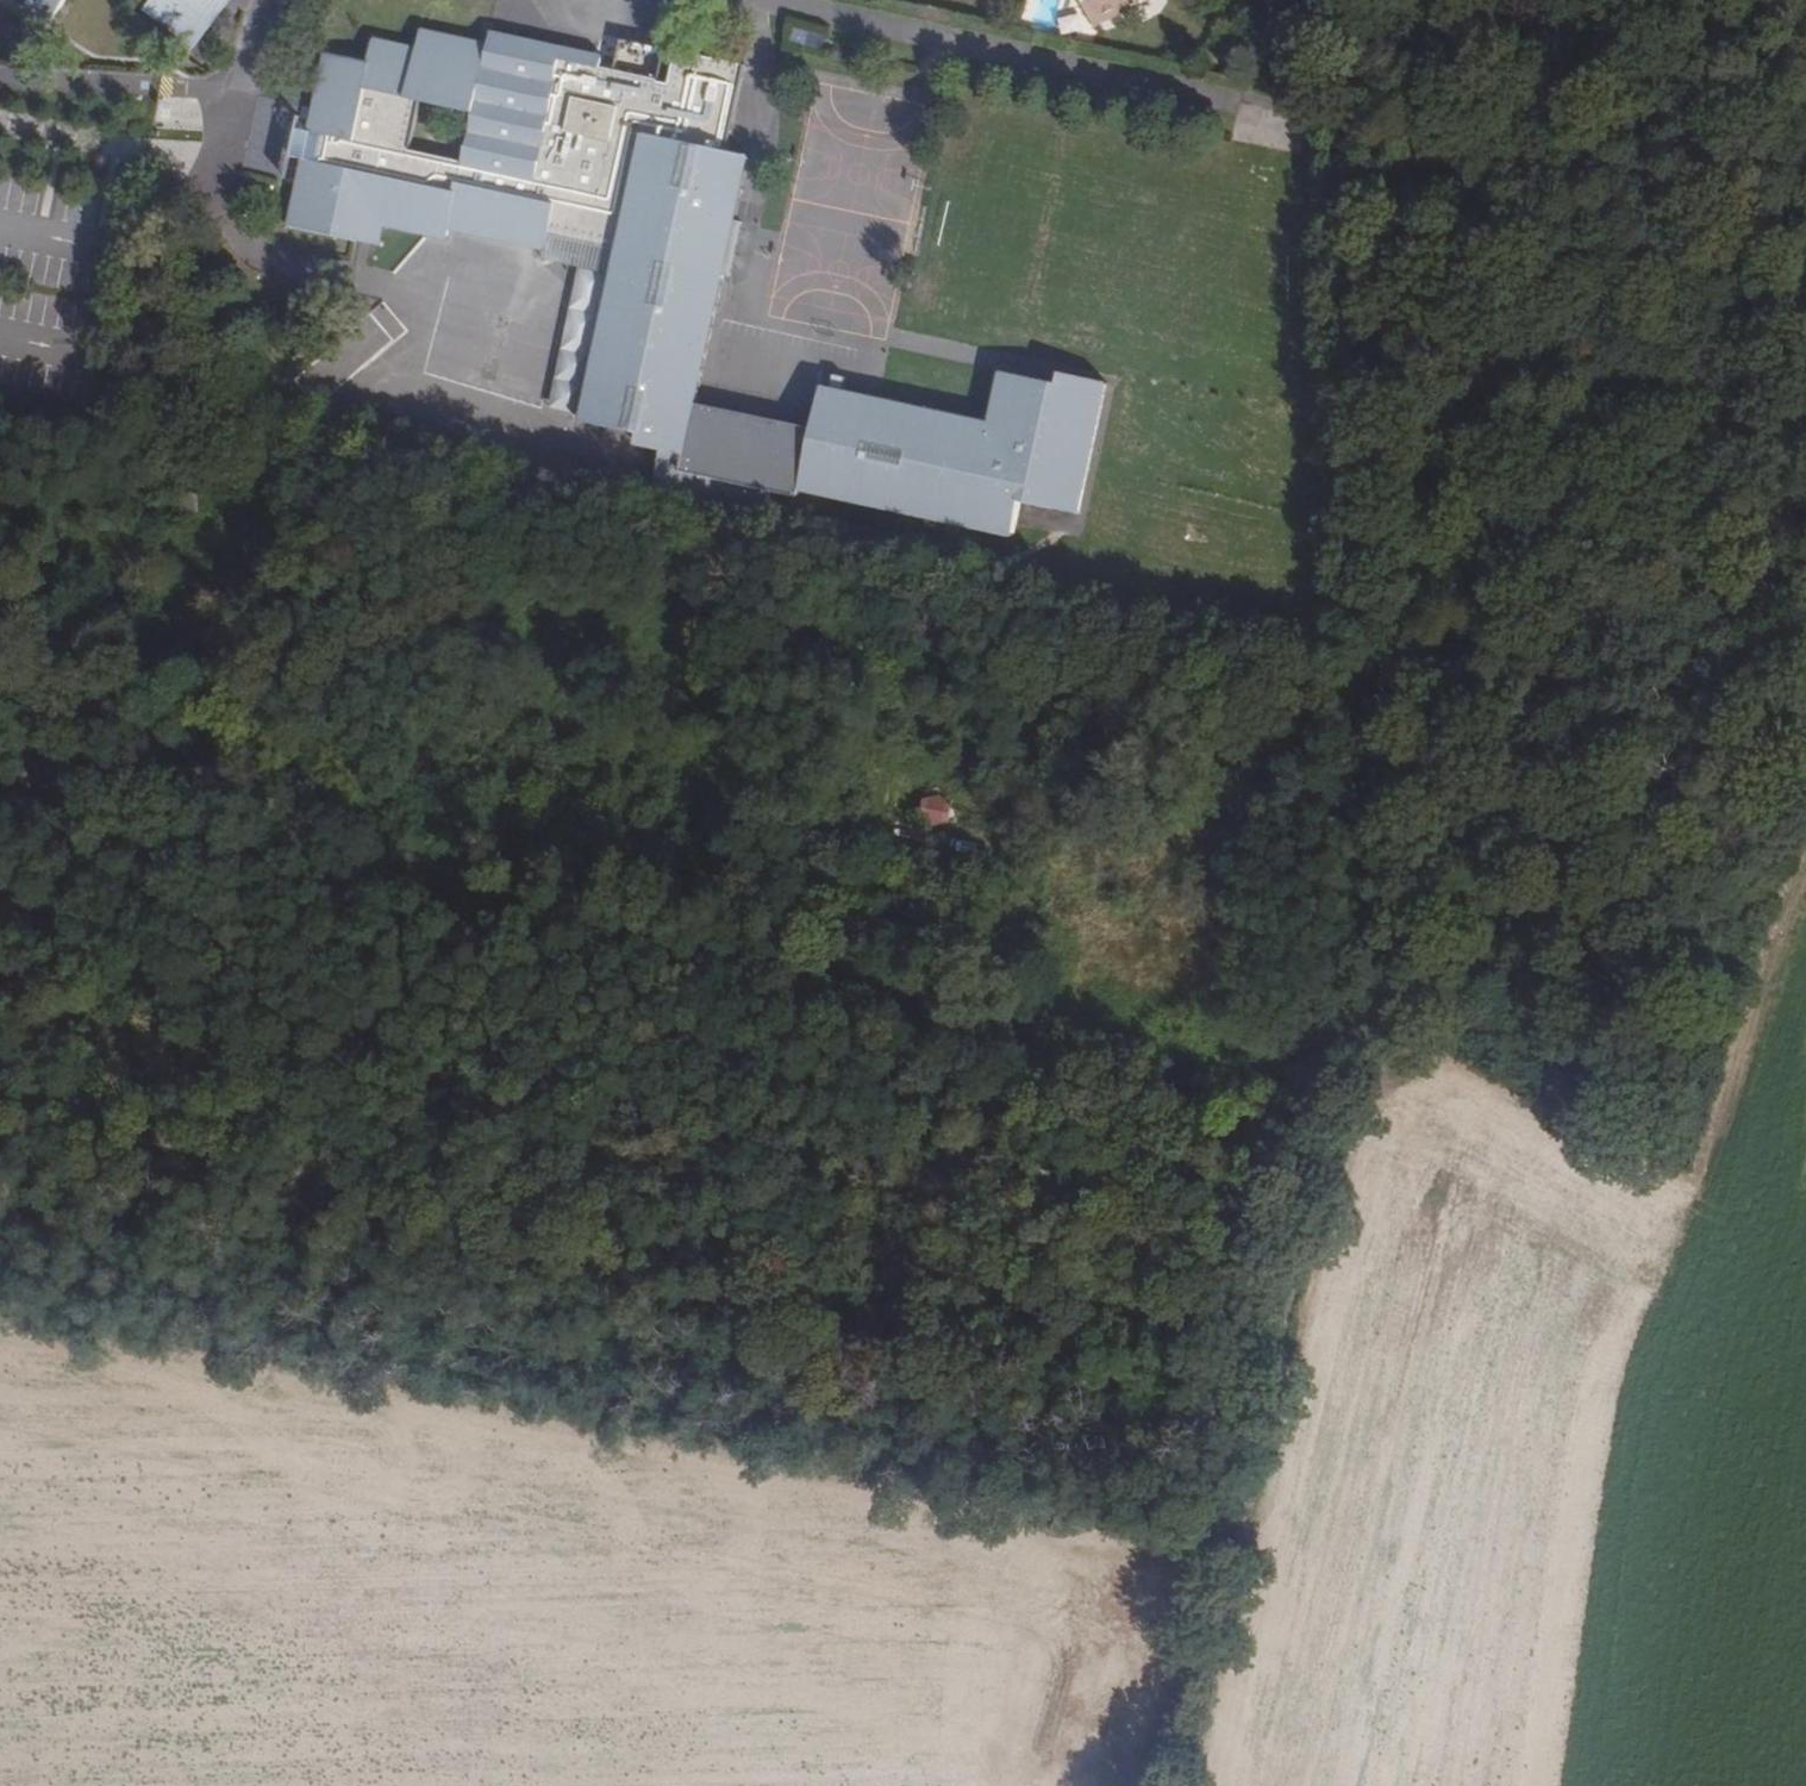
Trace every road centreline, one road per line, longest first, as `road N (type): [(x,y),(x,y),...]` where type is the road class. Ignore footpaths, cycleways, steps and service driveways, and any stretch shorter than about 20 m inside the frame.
road 1 (track): [(1165,1785),(1368,893),(1383,642),(1357,219),(1363,88),(1320,54)]
road 2 (residential): [(143,142),(0,115)]

